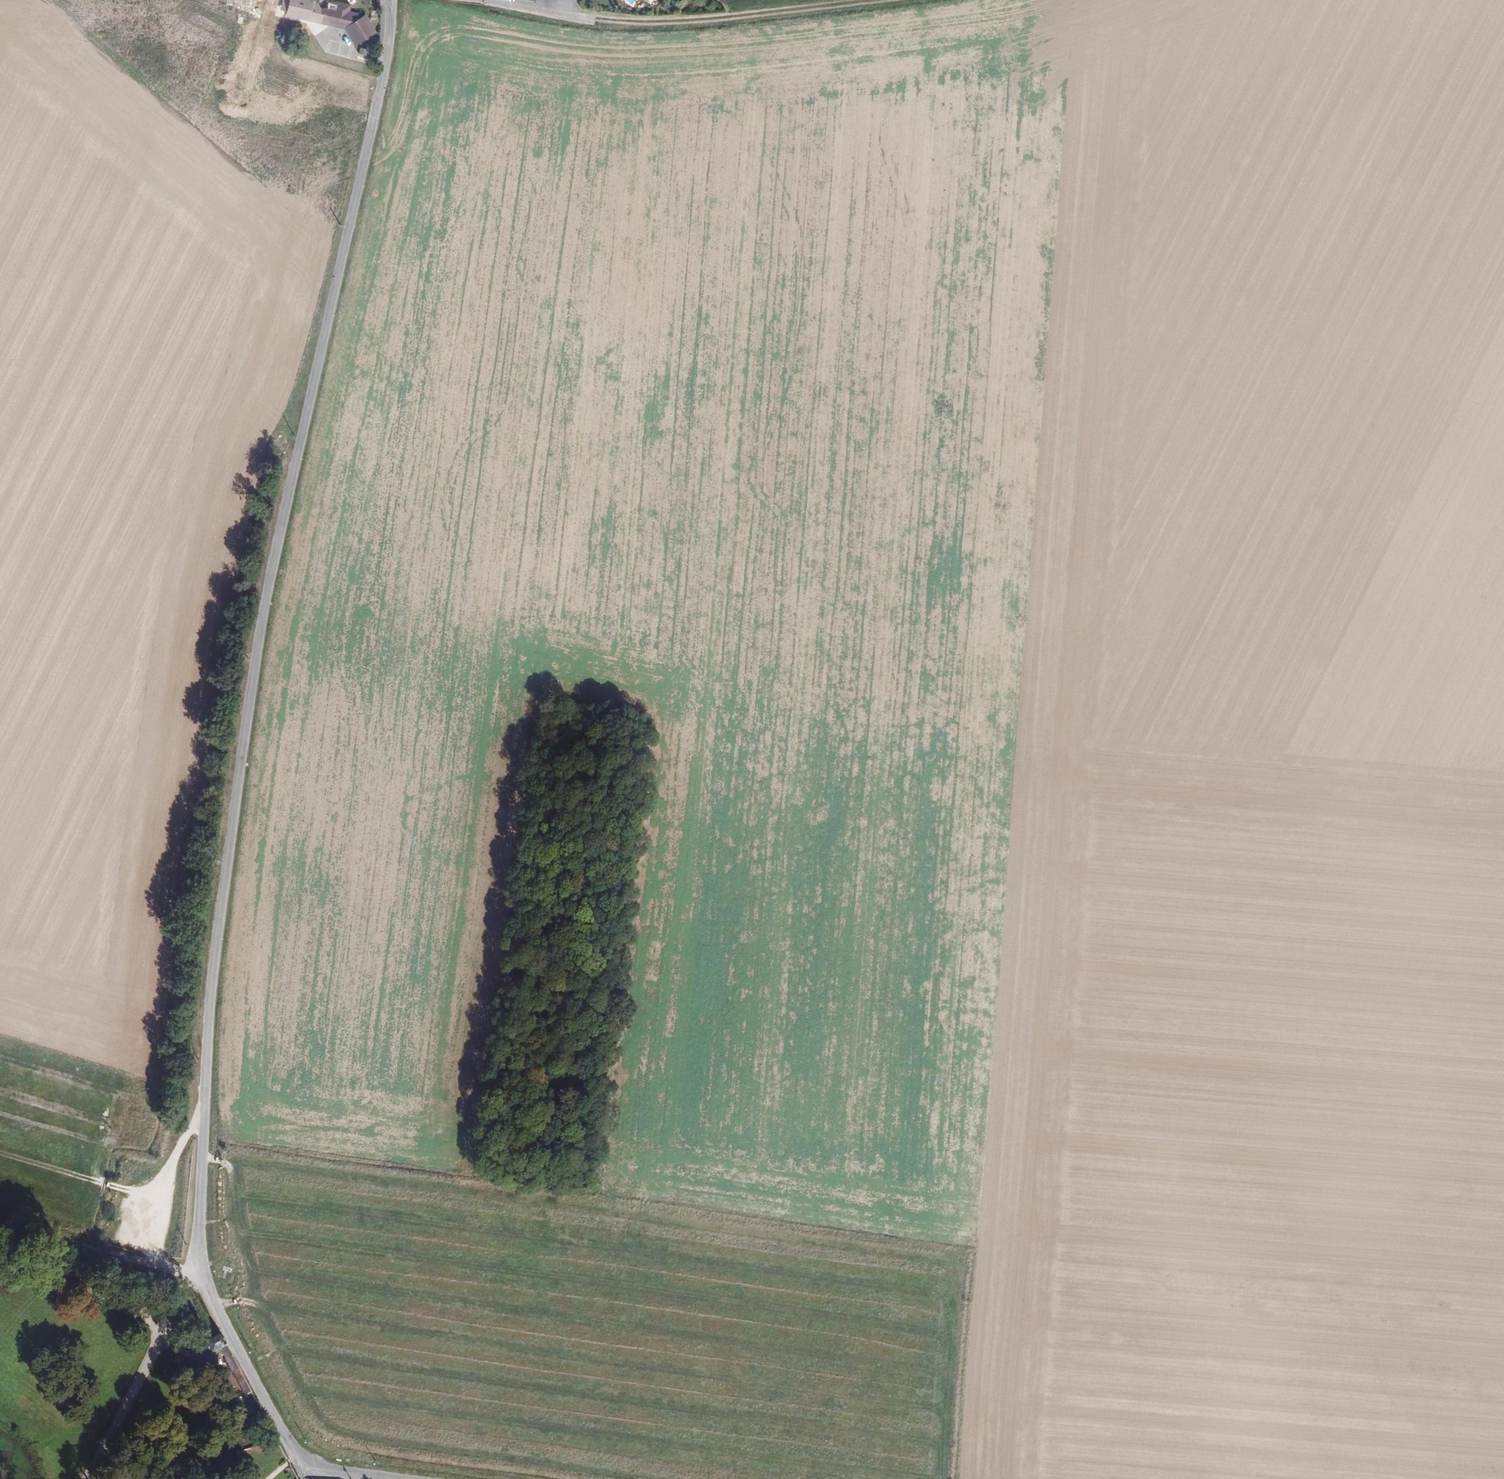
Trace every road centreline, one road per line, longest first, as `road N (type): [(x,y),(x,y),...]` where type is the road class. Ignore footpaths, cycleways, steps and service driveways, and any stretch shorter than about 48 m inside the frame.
road 1 (tertiary): [(391,0),(378,98),(266,583),(215,922),(196,1241),(209,1303),(287,1442),(318,1464),(403,1478)]
road 2 (track): [(882,0),(678,21),(596,19)]
road 3 (track): [(199,1278),(0,1221)]
road 4 (track): [(0,1258),(163,1312)]
road 5 (track): [(137,1260),(158,1183),(202,1109)]

